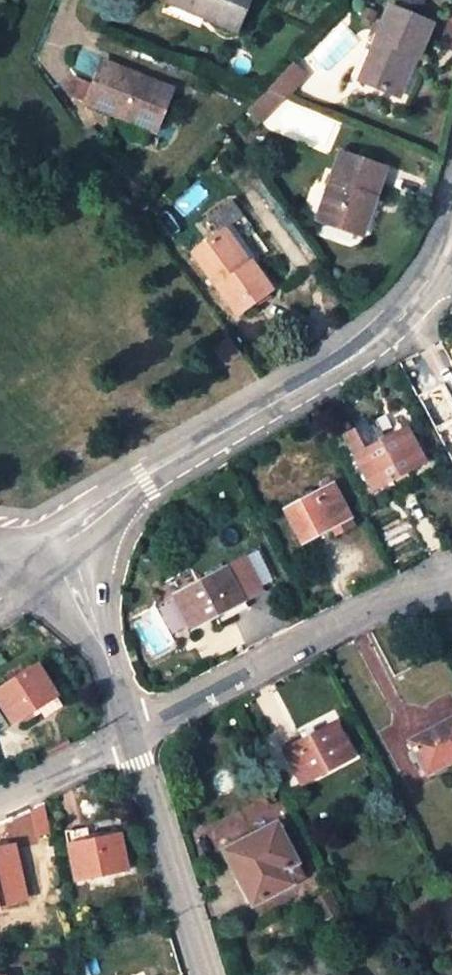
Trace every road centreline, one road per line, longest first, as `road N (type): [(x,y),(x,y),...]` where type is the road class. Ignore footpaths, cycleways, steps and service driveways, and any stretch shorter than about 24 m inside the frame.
road 1 (unclassified): [(65,537),(367,348),(434,276)]
road 2 (unclassified): [(130,734),(408,589),(451,588)]
road 3 (unclassified): [(130,734),(205,974)]
road 4 (unclassified): [(65,537),(130,734)]
road 5 (unclassified): [(0,795),(130,734)]

